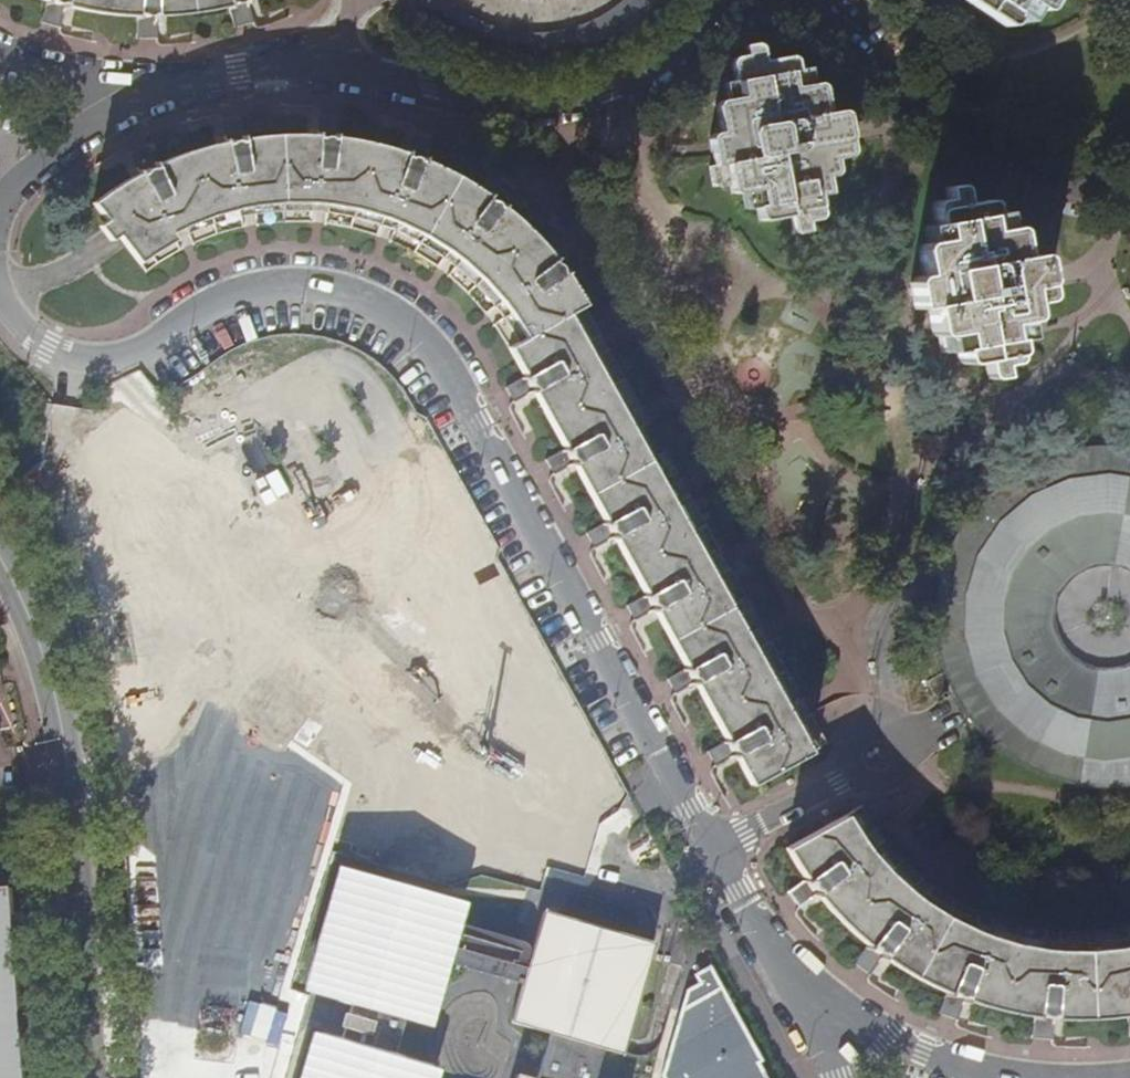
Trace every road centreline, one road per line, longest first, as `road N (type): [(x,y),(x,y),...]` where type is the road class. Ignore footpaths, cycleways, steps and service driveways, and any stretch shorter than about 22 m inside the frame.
road 1 (residential): [(0,200),(78,131),(151,89),(307,67),(500,106),(572,105),(647,76),(717,0)]
road 2 (unclassified): [(0,557),(45,657),(66,745),(91,1077)]
road 3 (residential): [(1129,195),(1056,179),(920,113),(865,67),(818,0)]

